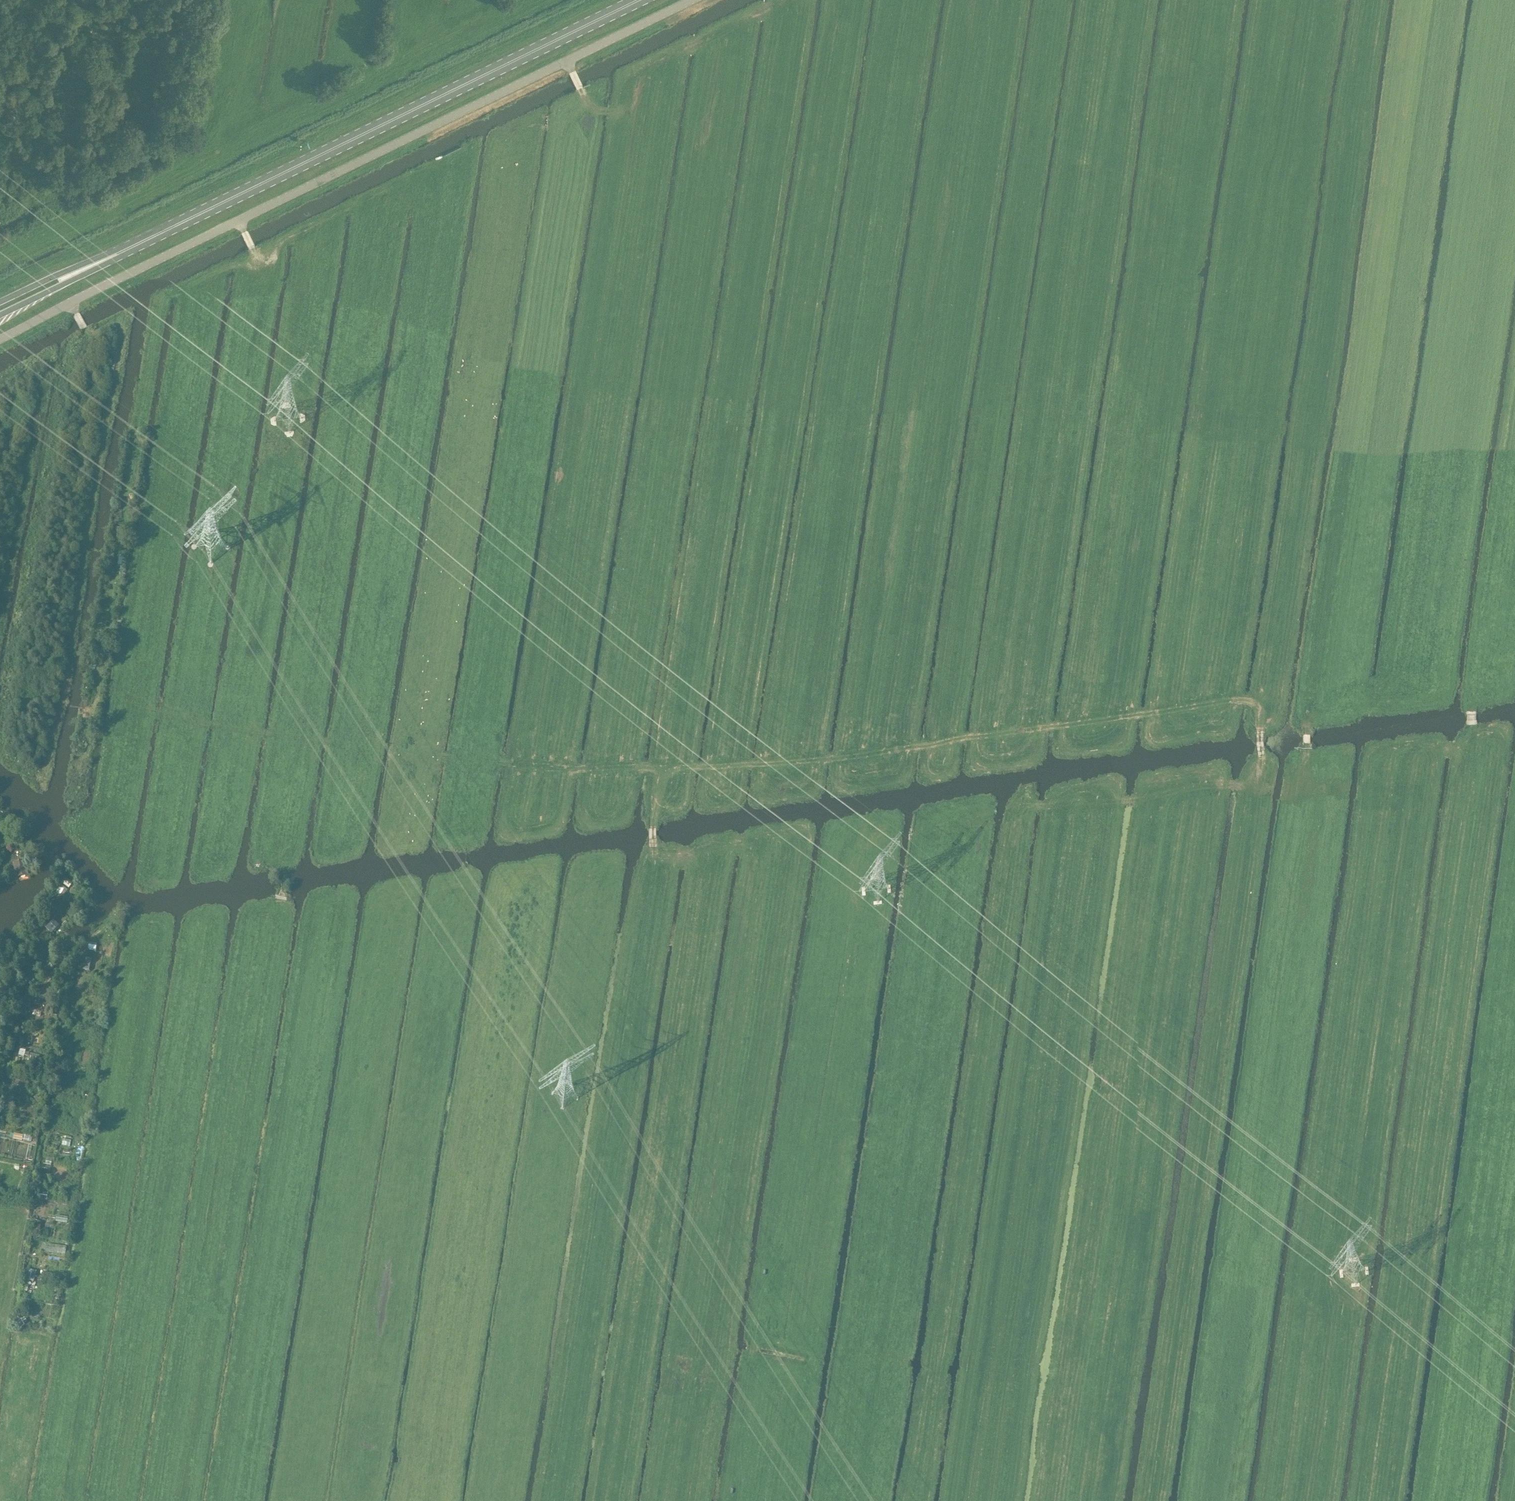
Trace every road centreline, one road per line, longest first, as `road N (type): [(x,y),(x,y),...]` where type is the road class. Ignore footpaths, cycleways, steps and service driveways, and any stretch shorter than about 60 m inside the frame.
road 1 (track): [(662,767),(766,768),(1245,699),(1261,729),(1260,753),(1151,1500)]
road 2 (unclassified): [(0,338),(690,0)]
road 3 (track): [(557,1500),(662,767)]
road 4 (primary): [(126,249),(632,0)]
road 5 (track): [(631,188),(639,117),(586,94),(529,133),(515,205)]
road 6 (track): [(776,1242),(780,1293),(760,1320),(742,1500)]
road 7 (track): [(402,757),(662,767)]
road 8 (primary): [(0,314),(126,249)]
road 9 (primary): [(126,249),(0,302)]
road 10 (track): [(239,219),(252,246),(239,347)]

